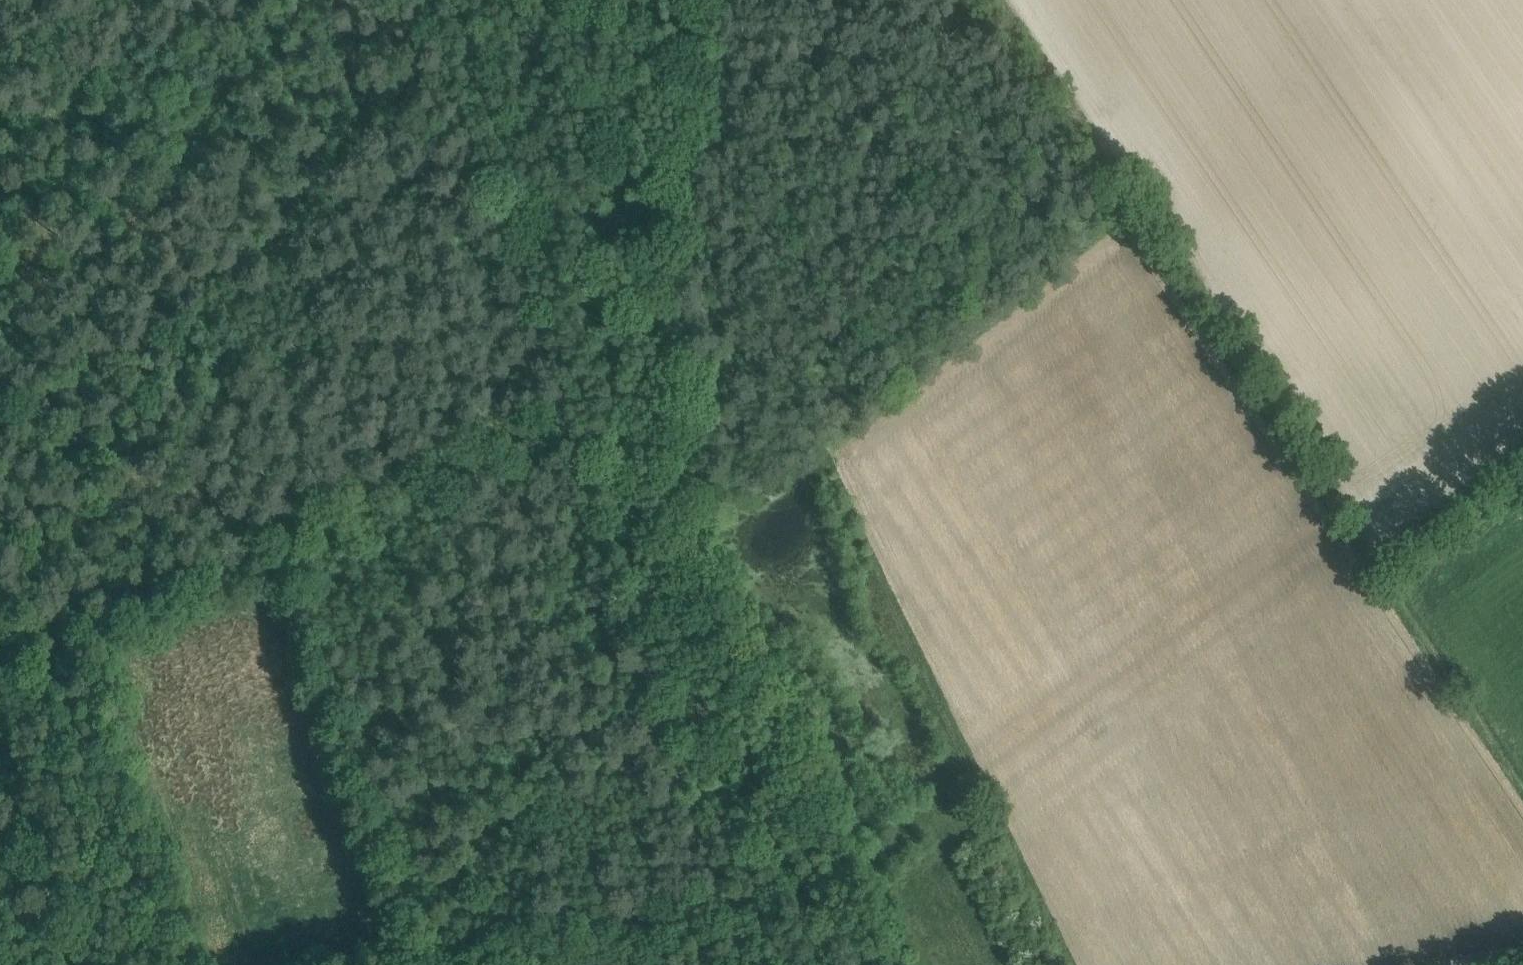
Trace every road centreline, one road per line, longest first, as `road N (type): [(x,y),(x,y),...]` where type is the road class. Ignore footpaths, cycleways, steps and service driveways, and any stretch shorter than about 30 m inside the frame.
road 1 (track): [(72,964),(0,731)]
road 2 (track): [(1408,534),(1522,454)]

